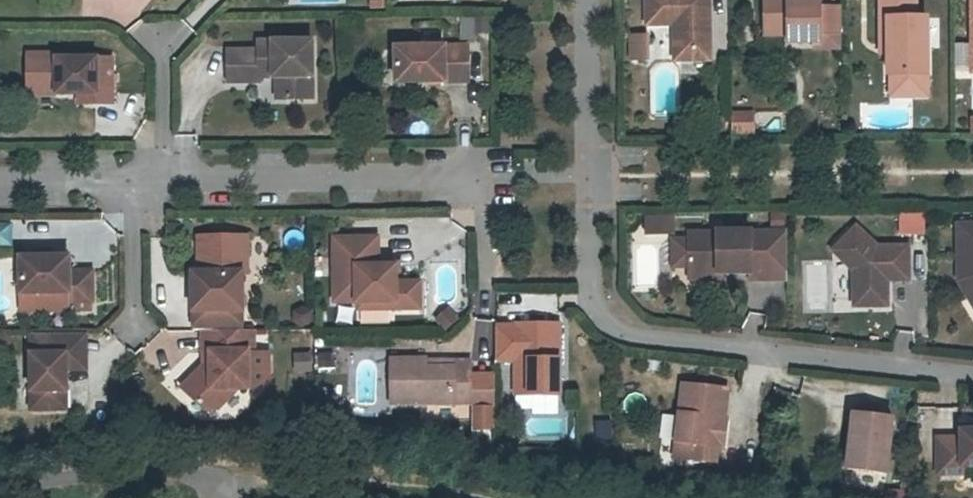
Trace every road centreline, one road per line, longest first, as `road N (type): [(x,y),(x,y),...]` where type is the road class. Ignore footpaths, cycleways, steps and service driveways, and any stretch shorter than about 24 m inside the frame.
road 1 (residential): [(585,0),(590,277),(592,305),(605,321),(629,333),(972,375)]
road 2 (residential): [(161,179),(484,177),(484,304)]
road 3 (residential): [(0,485),(221,472),(216,497)]
road 4 (residential): [(161,179),(167,28)]
road 5 (residential): [(135,180),(136,325)]
road 6 (residential): [(0,182),(135,180)]

